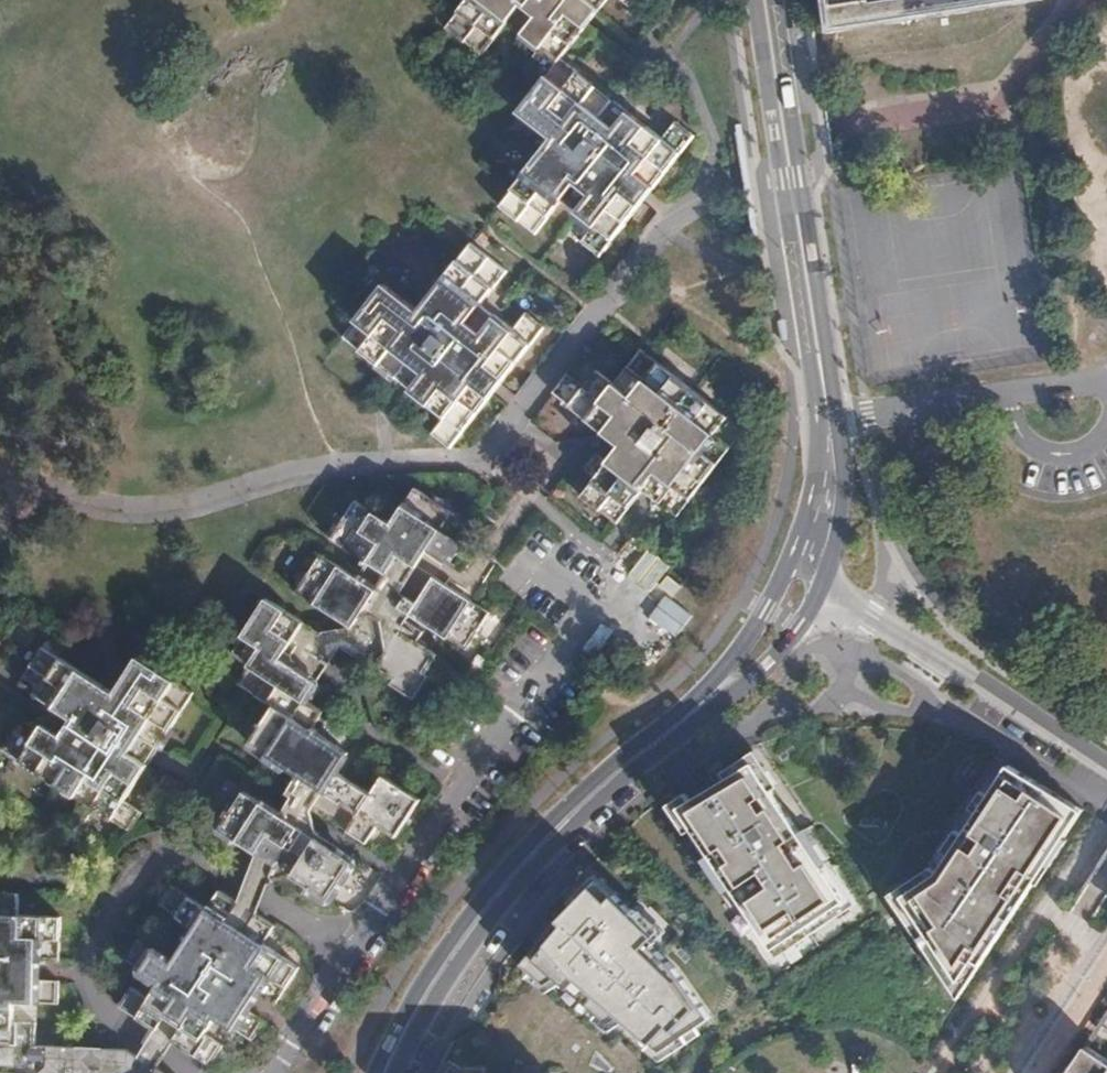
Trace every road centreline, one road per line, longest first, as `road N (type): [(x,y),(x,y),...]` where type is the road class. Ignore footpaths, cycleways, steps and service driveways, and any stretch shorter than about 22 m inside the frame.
road 1 (tertiary): [(797,539),(735,657),(585,788),(501,876),(428,976),(376,1072)]
road 2 (tertiary): [(396,1072),(456,965),(517,885),(612,789),(757,673),(799,626),(819,587)]
road 3 (tertiary): [(819,587),(840,527),(844,463),(773,0)]
road 4 (tertiary): [(754,0),(818,428),(816,474),(797,539)]
road 5 (residential): [(819,587),(1106,763)]

